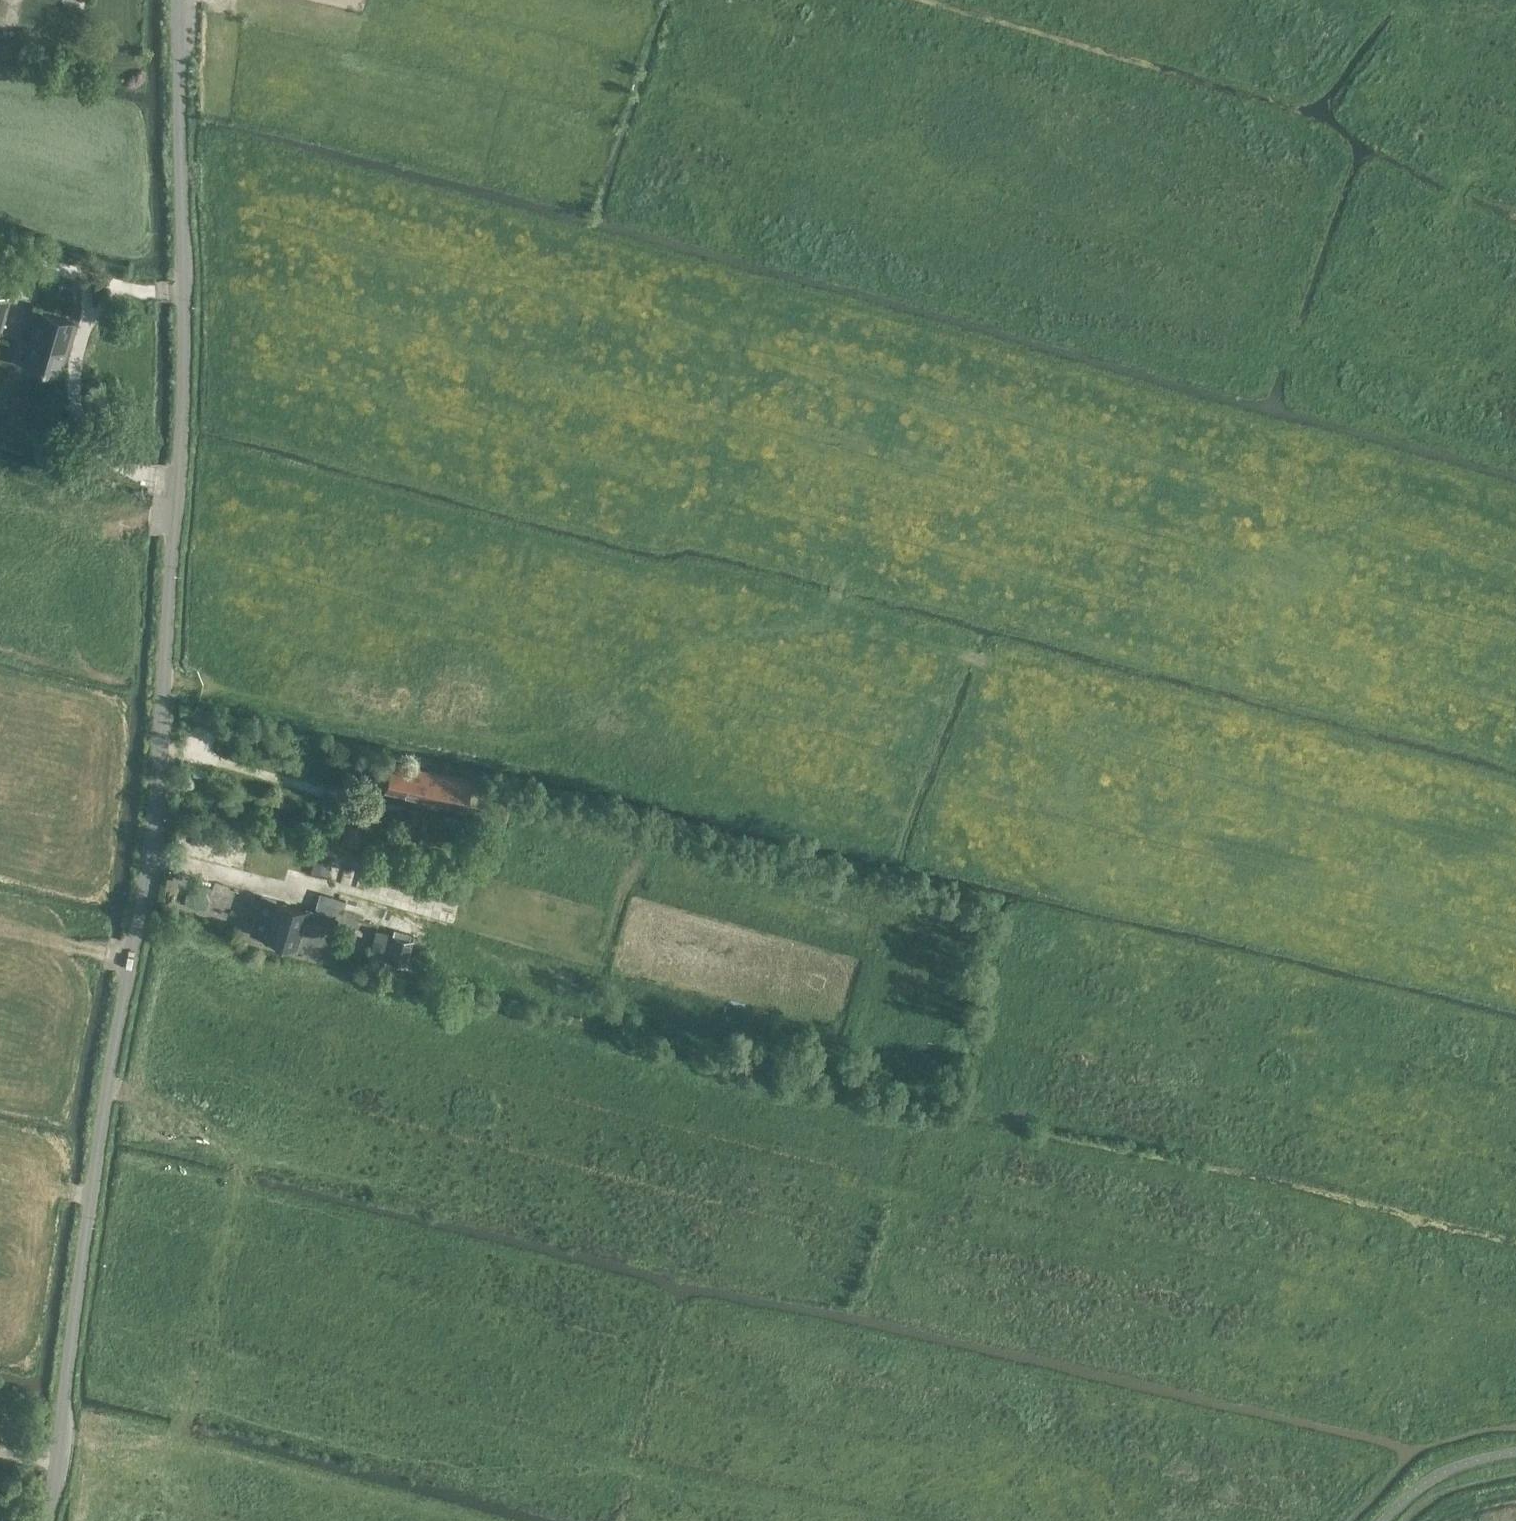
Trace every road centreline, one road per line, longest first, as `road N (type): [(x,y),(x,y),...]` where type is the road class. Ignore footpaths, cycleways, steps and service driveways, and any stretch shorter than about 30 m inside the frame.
road 1 (unclassified): [(45,1520),(148,800),(189,325),(180,0)]

